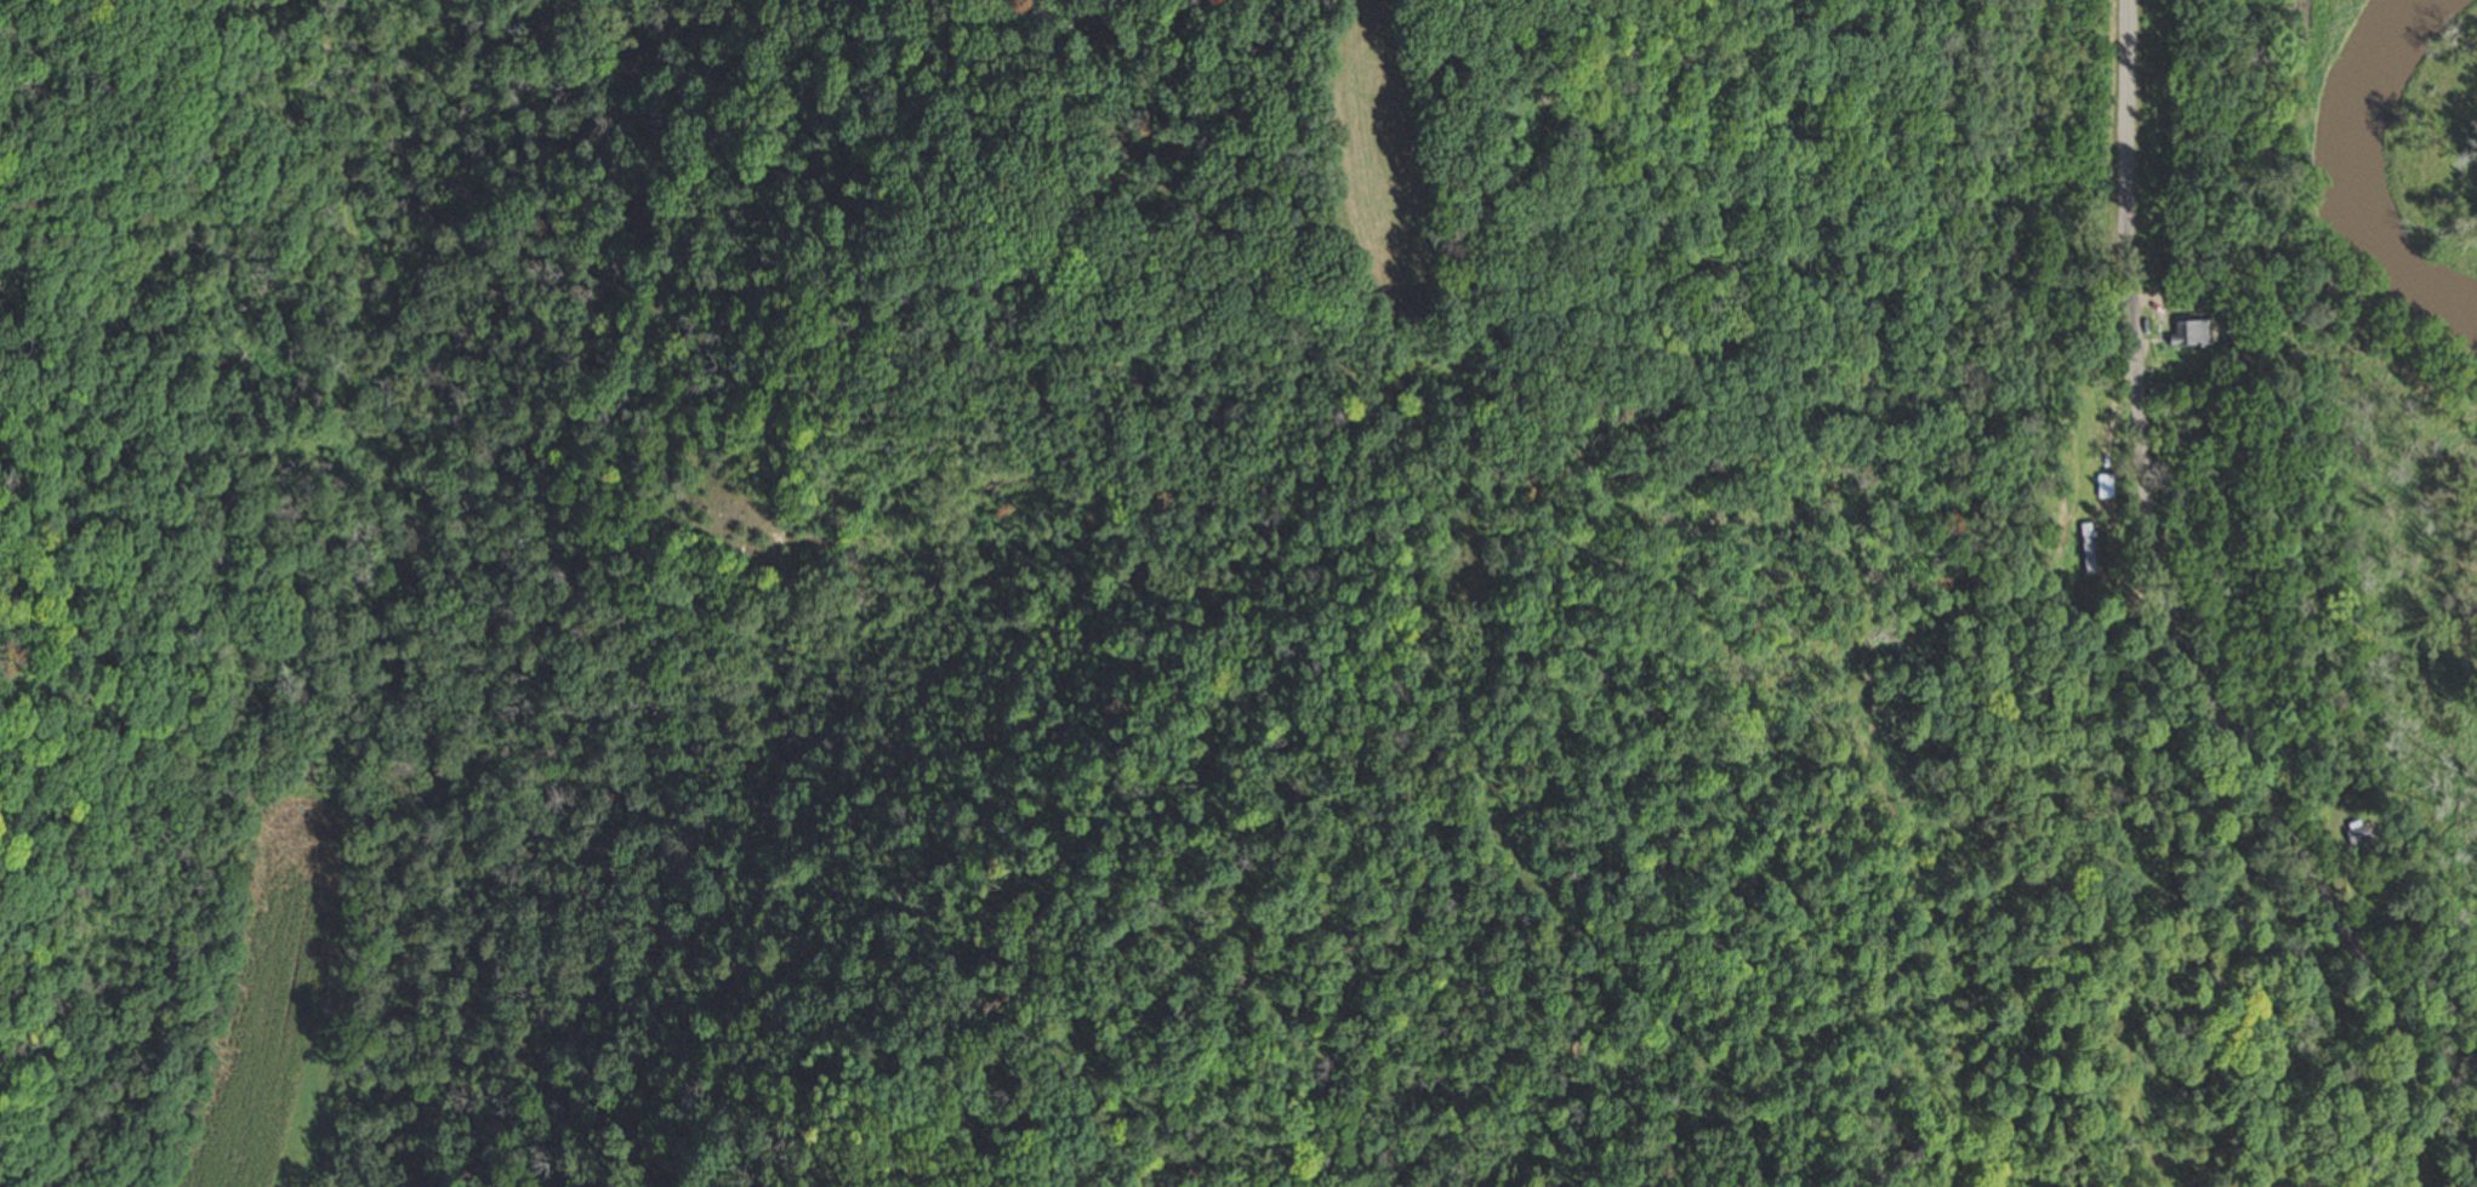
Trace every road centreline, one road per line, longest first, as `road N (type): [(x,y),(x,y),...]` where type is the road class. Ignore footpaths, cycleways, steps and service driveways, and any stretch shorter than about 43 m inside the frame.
road 1 (residential): [(2476,1182),(2186,651),(2149,531),(2133,423),(2127,0)]

